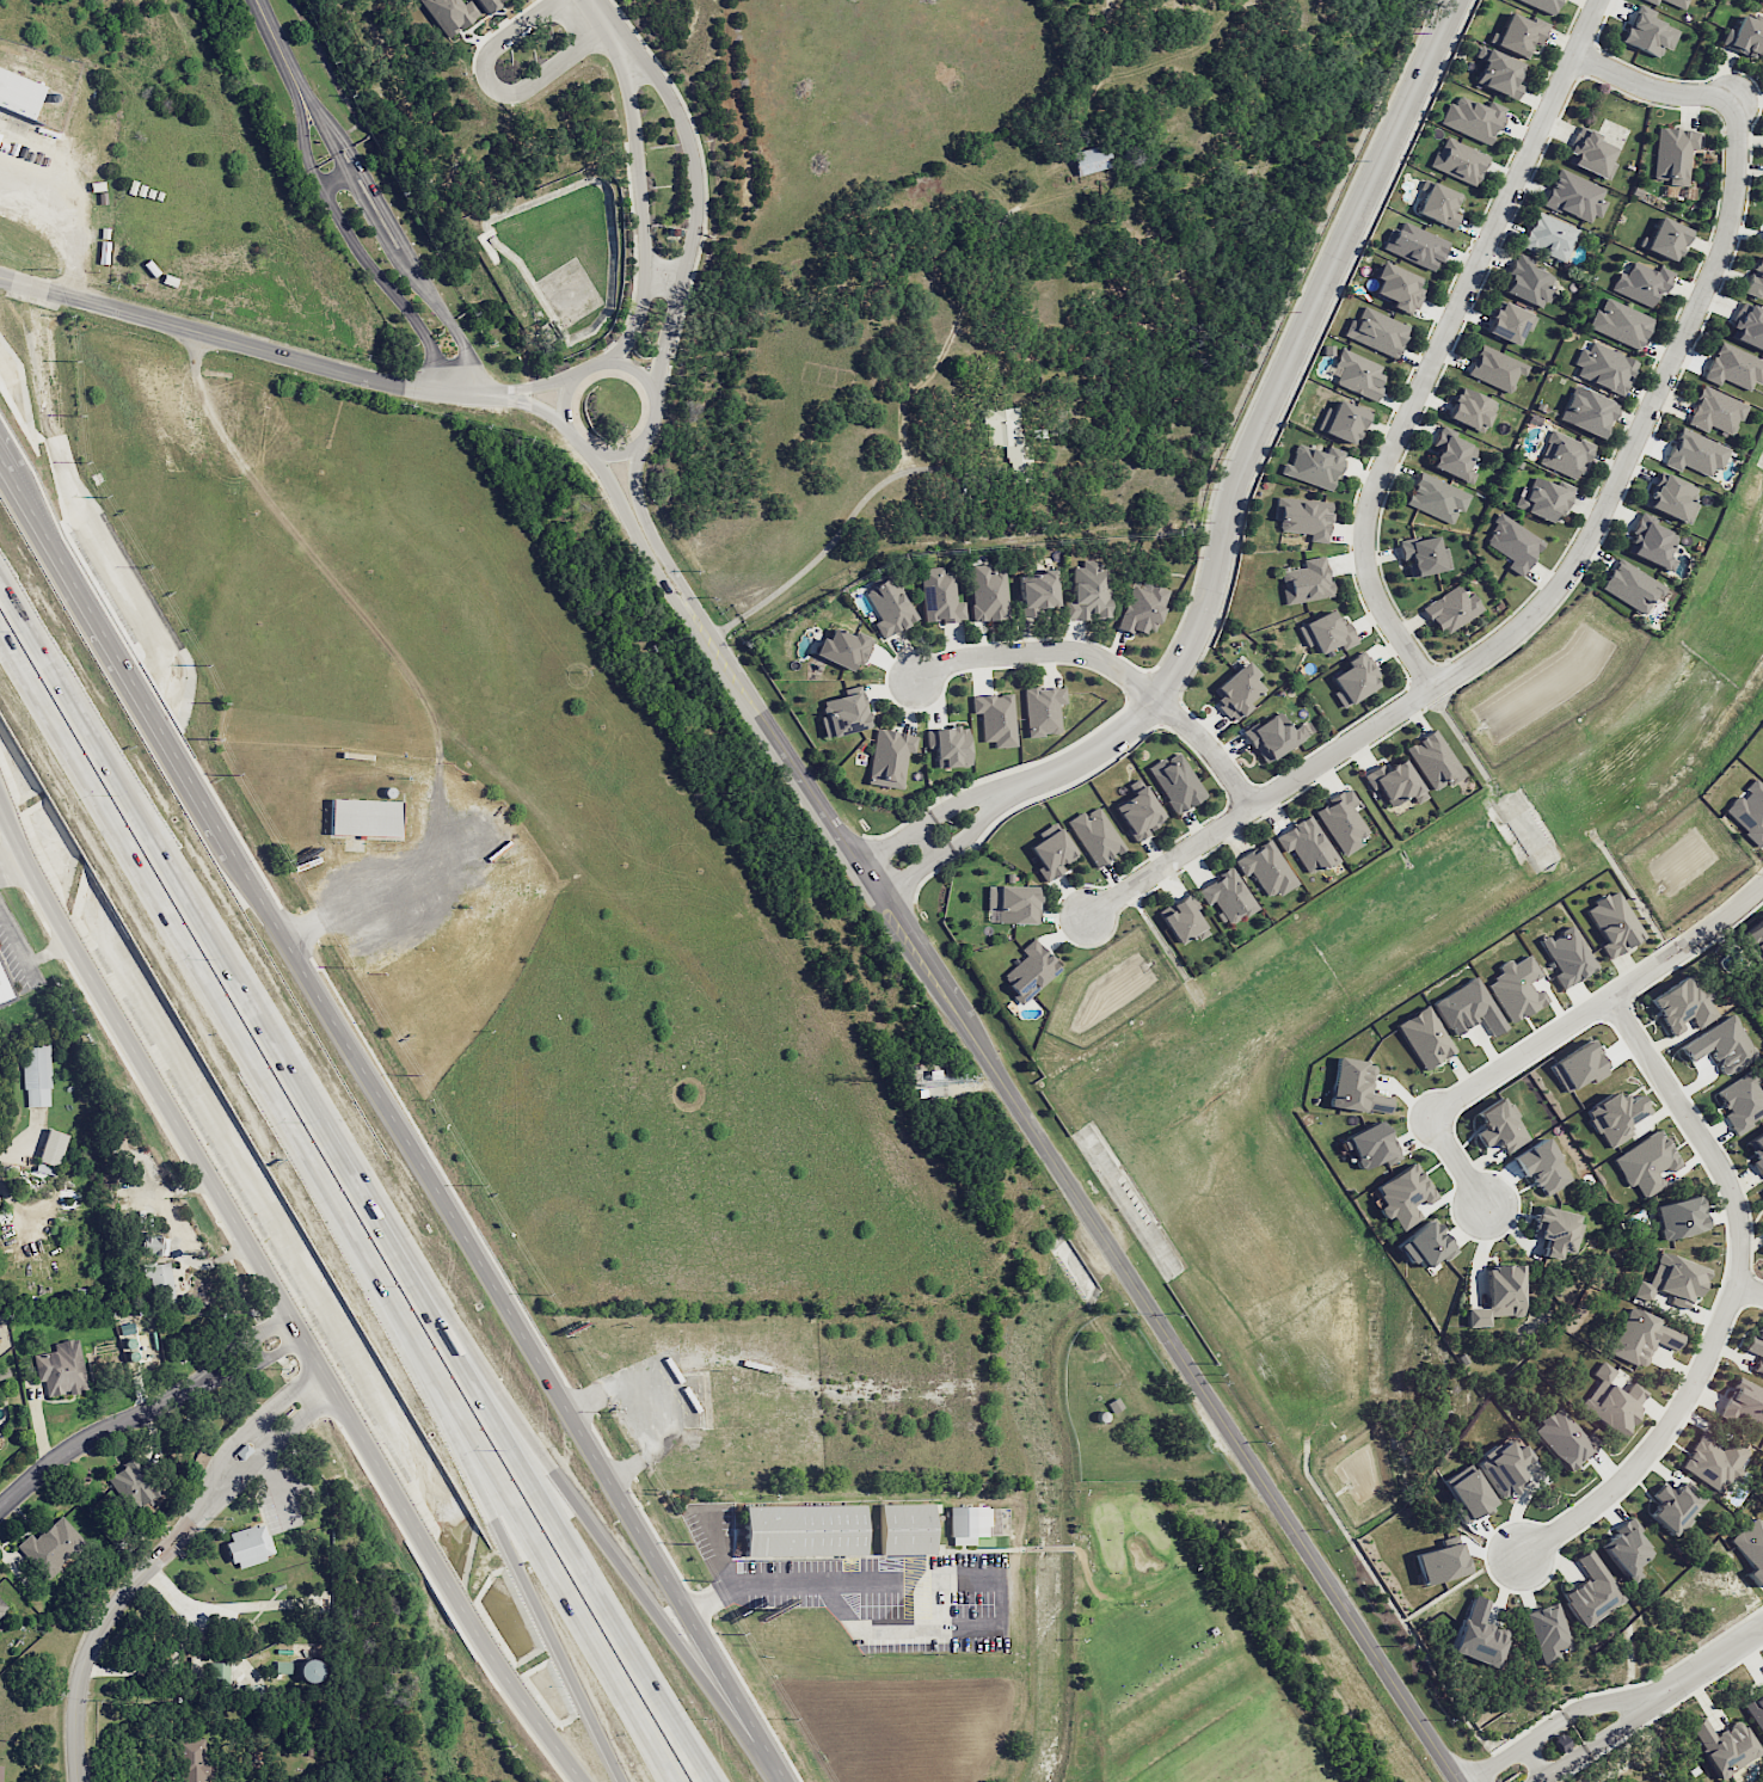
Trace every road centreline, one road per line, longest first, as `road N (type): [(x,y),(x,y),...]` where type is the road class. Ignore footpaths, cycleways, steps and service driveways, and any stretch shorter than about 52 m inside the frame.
road 1 (tertiary): [(1459,1781),(693,613)]
road 2 (motorway): [(704,1781),(0,588)]
road 3 (secondary): [(0,797),(62,921),(337,1396),(517,1692),(581,1781)]
road 4 (residential): [(1087,917),(1497,649),(1556,592),(1583,554),(1726,238),(1737,94)]
road 5 (secondary): [(785,1781),(228,850)]
road 6 (residential): [(1013,793),(1077,766),(1137,720),(1191,639),(1208,602),(1235,474),(1456,0)]
road 7 (motorway): [(0,636),(424,1357)]
road 8 (residential): [(1599,0),(1371,494),(1365,543),(1376,597),(1432,690)]
road 9 (residential): [(1616,995),(1737,1203),(1738,1284),(1691,1401),(1639,1469),(1529,1551)]
road 10 (motorway): [(764,1746),(448,1347)]
road 11 (tertiary): [(490,393),(387,388),(0,279)]
road 12 (motorway): [(424,1357),(675,1781)]
road 13 (motorway): [(424,1357),(619,1781)]
road 14 (secondary): [(228,850),(10,475)]
road 15 (residential): [(916,681),(979,657),(1061,651),(1101,659),(1209,748),(1252,810)]
road 16 (residential): [(1762,888),(1433,1114)]
road 17 (tertiary): [(608,361),(586,369),(567,397),(573,430),(602,450),(639,441),(656,407),(645,377),(608,361)]
road 18 (residential): [(547,0),(483,53),(487,81),(499,90),(517,93),(532,85),(608,24)]
road 19 (residential): [(682,282),(694,158),(662,79),(626,48)]
road 20 (residential): [(467,392),(463,343),(361,167)]
road 21 (residential): [(80,1781),(78,1704),(90,1645),(156,1559)]
road 22 (residential): [(322,189),(435,357),(434,392)]
road 23 (residential): [(197,1384),(73,1446),(0,1507)]
road 24 (residential): [(626,48),(640,272)]
road 25 (tertiary): [(584,442),(693,613)]
road 26 (tertiary): [(693,613),(637,496),(639,441)]
road 27 (residential): [(1737,94),(1646,87),(1574,56)]
road 28 (residential): [(1543,1776),(1627,1726),(1657,1690)]
road 29 (residential): [(1657,1690),(1572,1713),(1524,1741)]
road 30 (residential): [(430,291),(393,253),(349,174)]
road 31 (residential): [(1657,1690),(1762,1629)]

